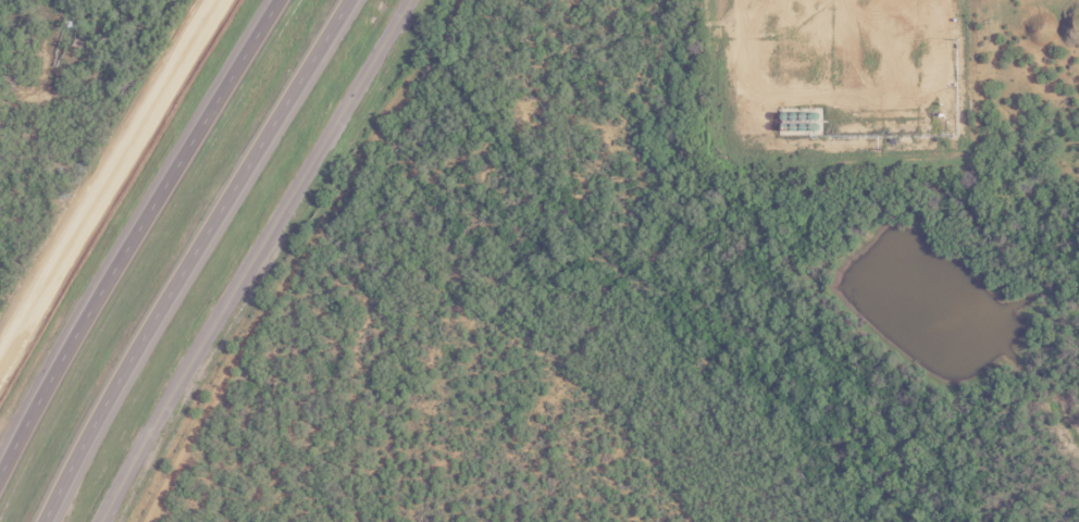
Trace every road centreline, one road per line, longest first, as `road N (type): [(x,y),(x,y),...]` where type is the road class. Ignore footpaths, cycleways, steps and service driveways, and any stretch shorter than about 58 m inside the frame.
road 1 (tertiary): [(409,0),(103,521)]
road 2 (motorway): [(45,521),(168,296),(350,0)]
road 3 (motorway): [(279,0),(0,476)]
road 4 (tertiary): [(0,358),(219,0)]

